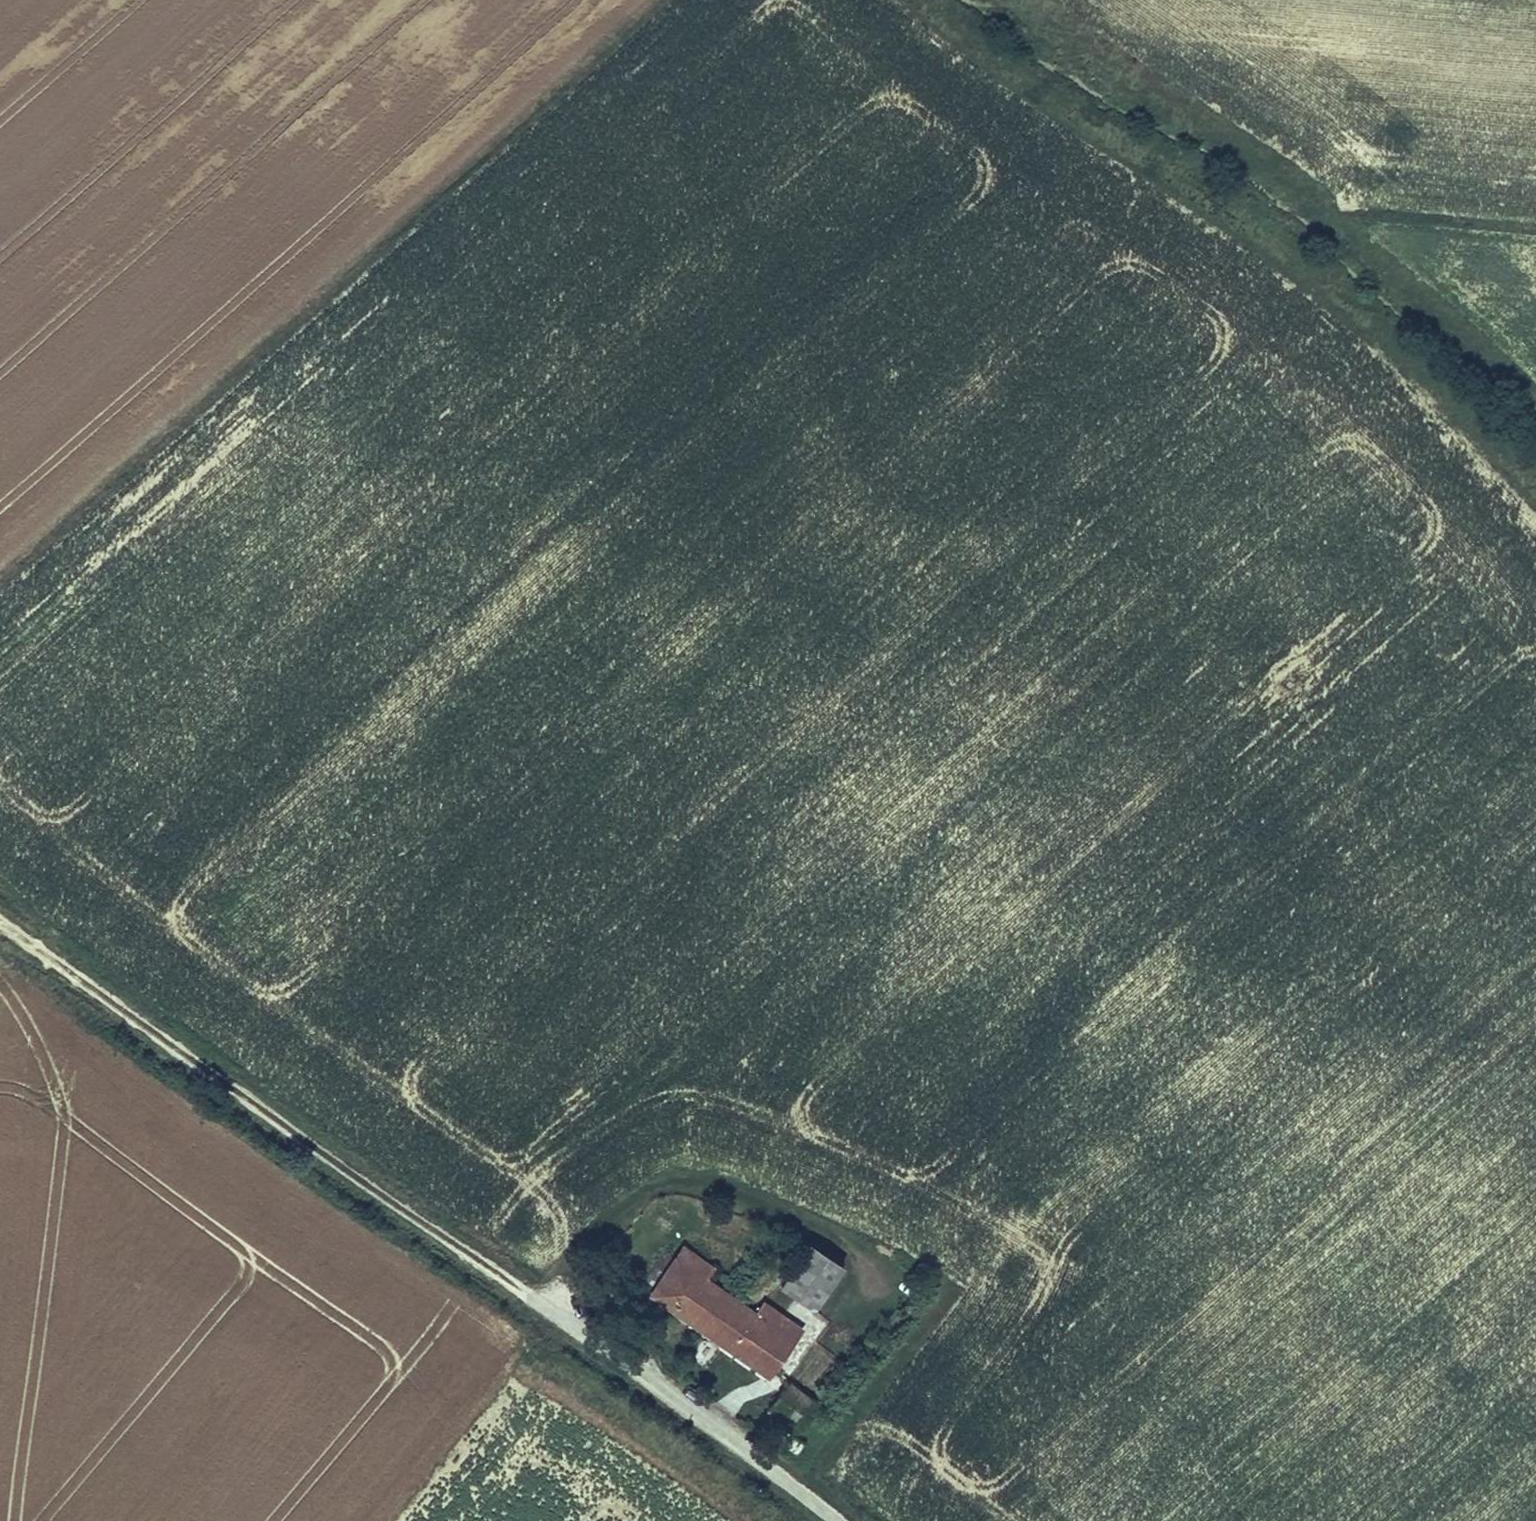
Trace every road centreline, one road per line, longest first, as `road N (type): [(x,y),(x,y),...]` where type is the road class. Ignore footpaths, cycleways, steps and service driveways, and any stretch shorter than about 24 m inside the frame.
road 1 (track): [(0,891),(588,1304)]
road 2 (unclassified): [(854,1520),(588,1304)]

